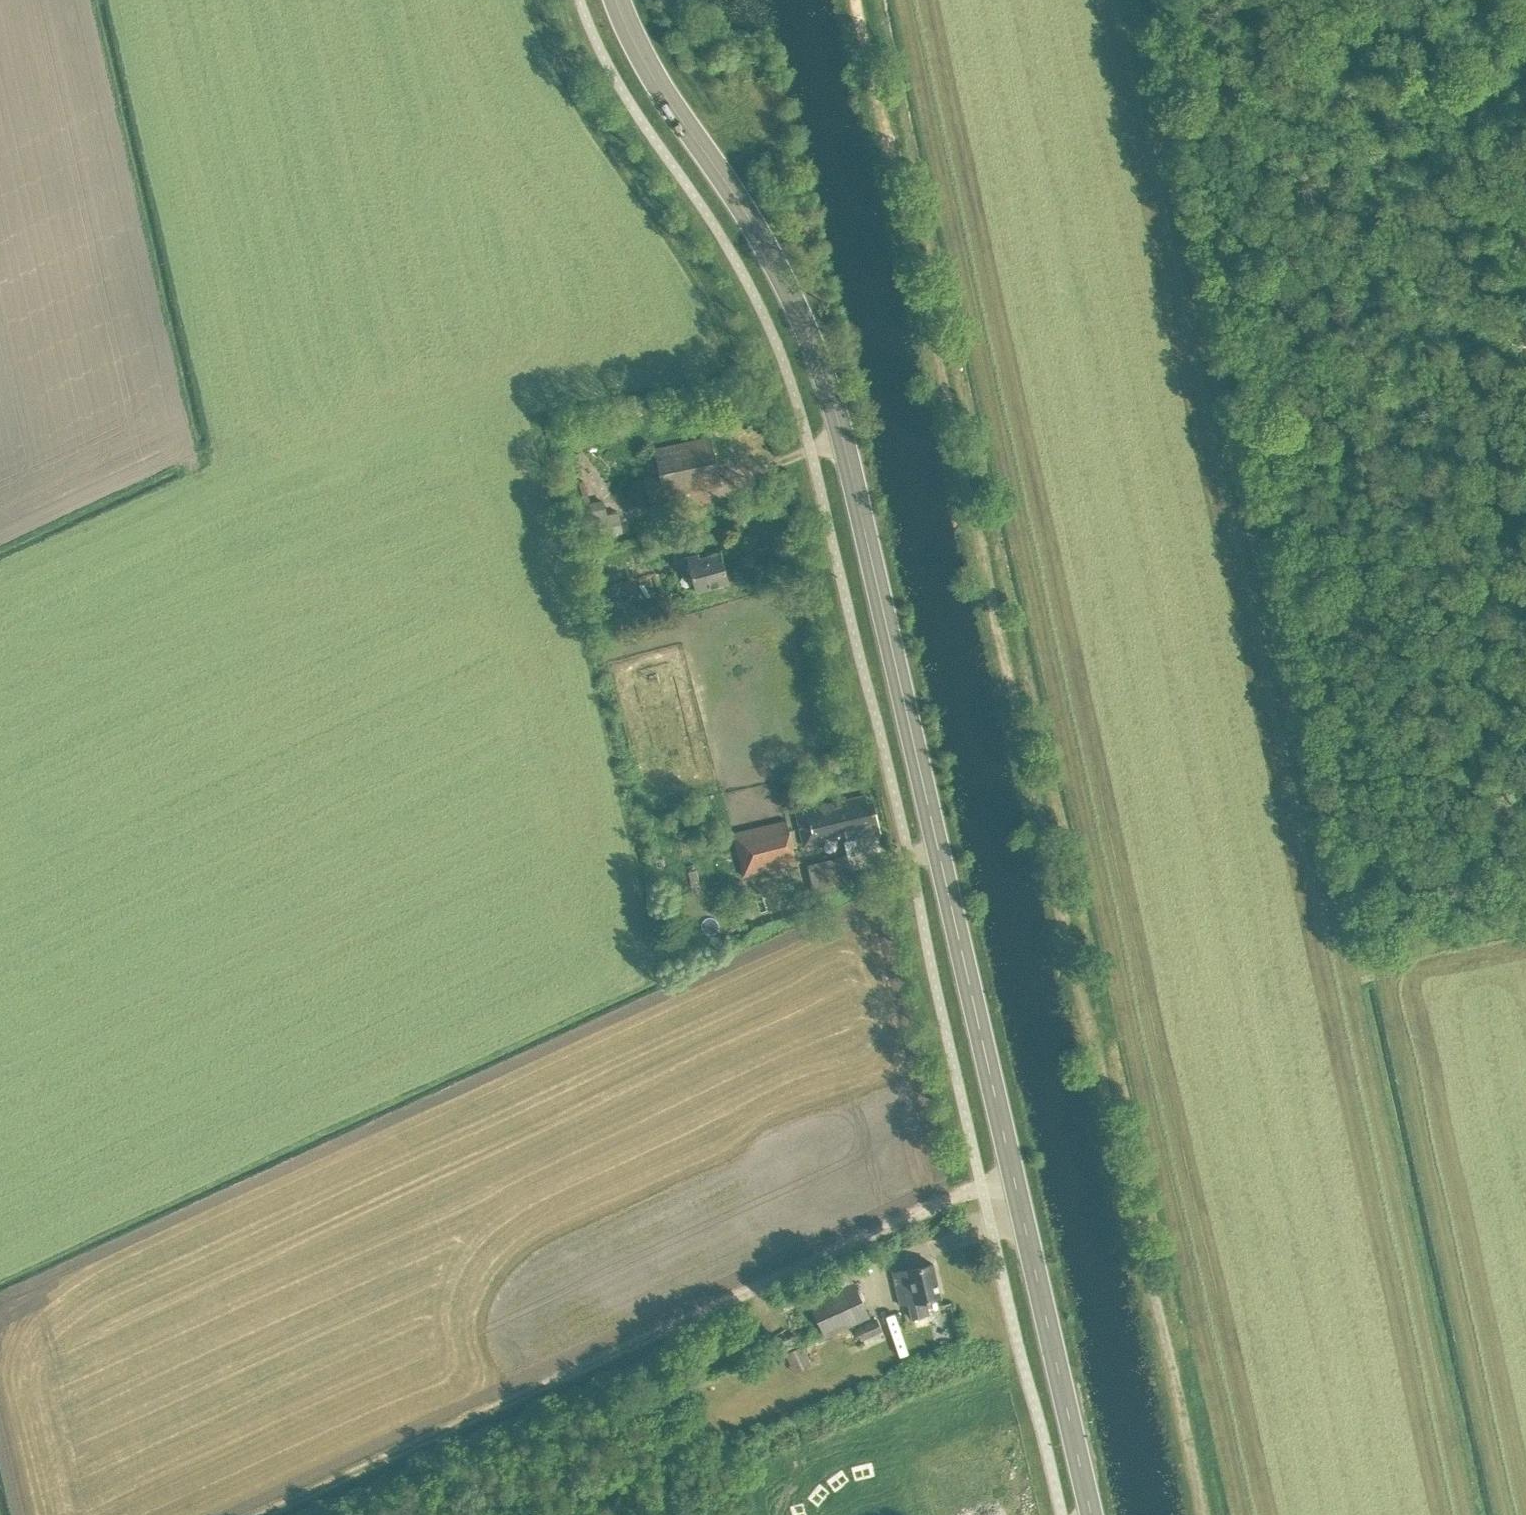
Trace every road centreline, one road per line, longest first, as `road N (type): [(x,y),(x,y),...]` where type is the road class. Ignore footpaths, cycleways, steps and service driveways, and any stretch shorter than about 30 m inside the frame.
road 1 (primary): [(1091,1514),(833,405),(788,289),(660,87),(616,0)]
road 2 (track): [(1204,1514),(853,0)]
road 3 (track): [(744,1291),(258,1514)]

